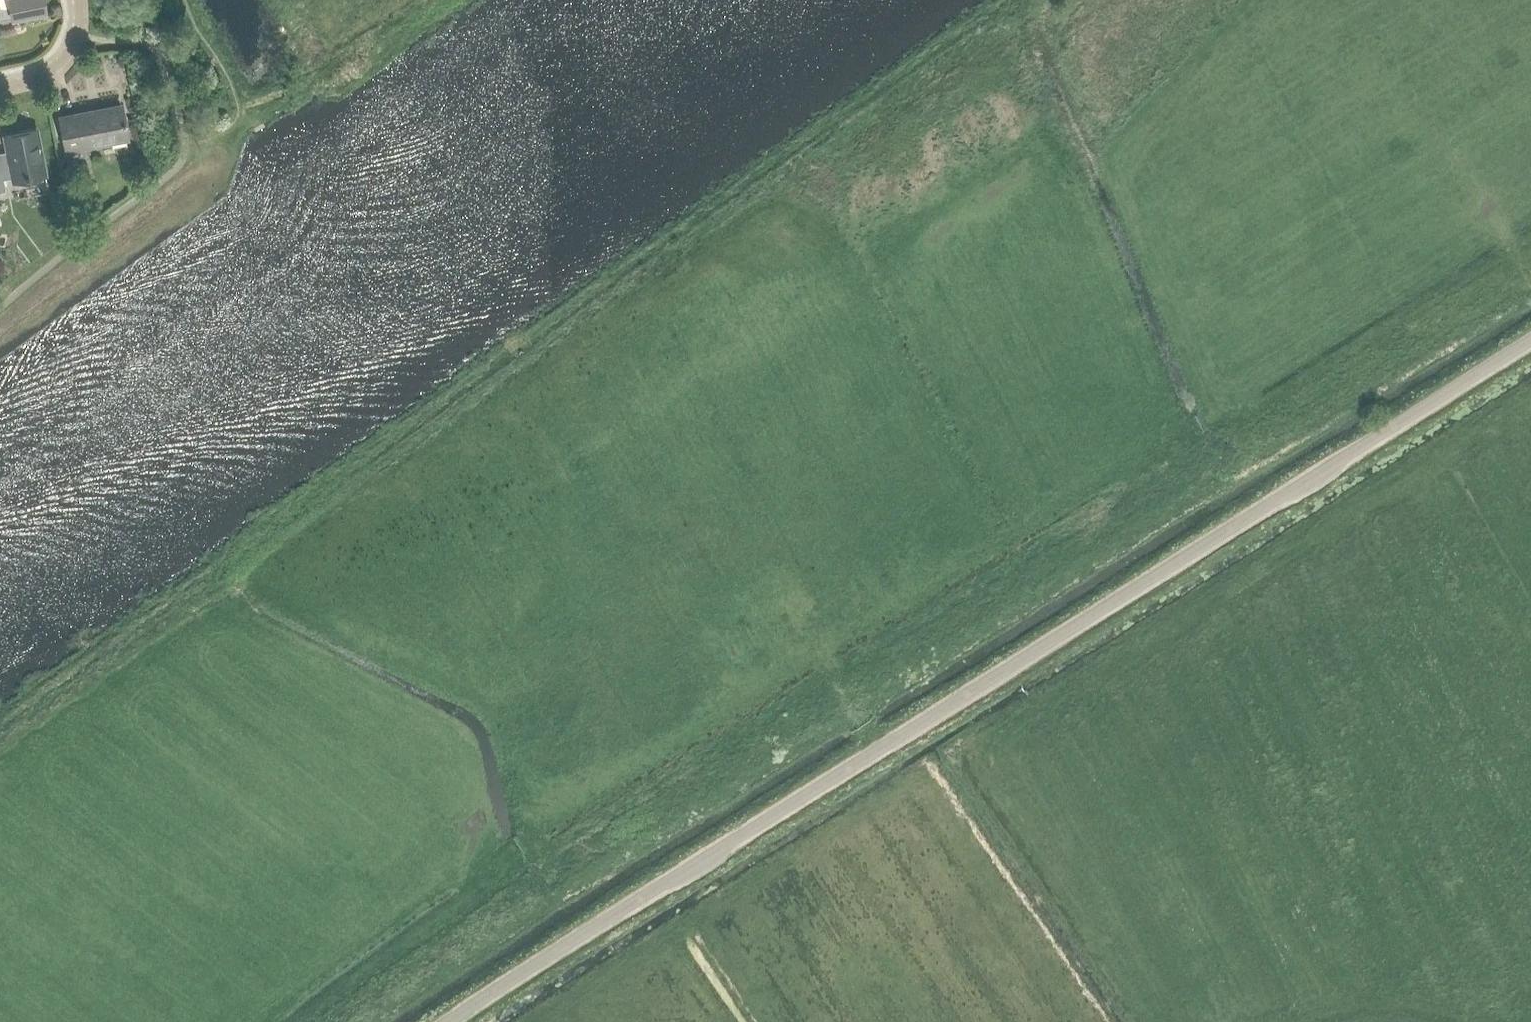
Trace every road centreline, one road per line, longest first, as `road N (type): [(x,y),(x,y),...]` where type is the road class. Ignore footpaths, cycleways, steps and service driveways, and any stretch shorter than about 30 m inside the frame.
road 1 (unclassified): [(466,1021),(1530,351)]
road 2 (residential): [(0,87),(39,79),(63,64),(78,35),(76,0)]

